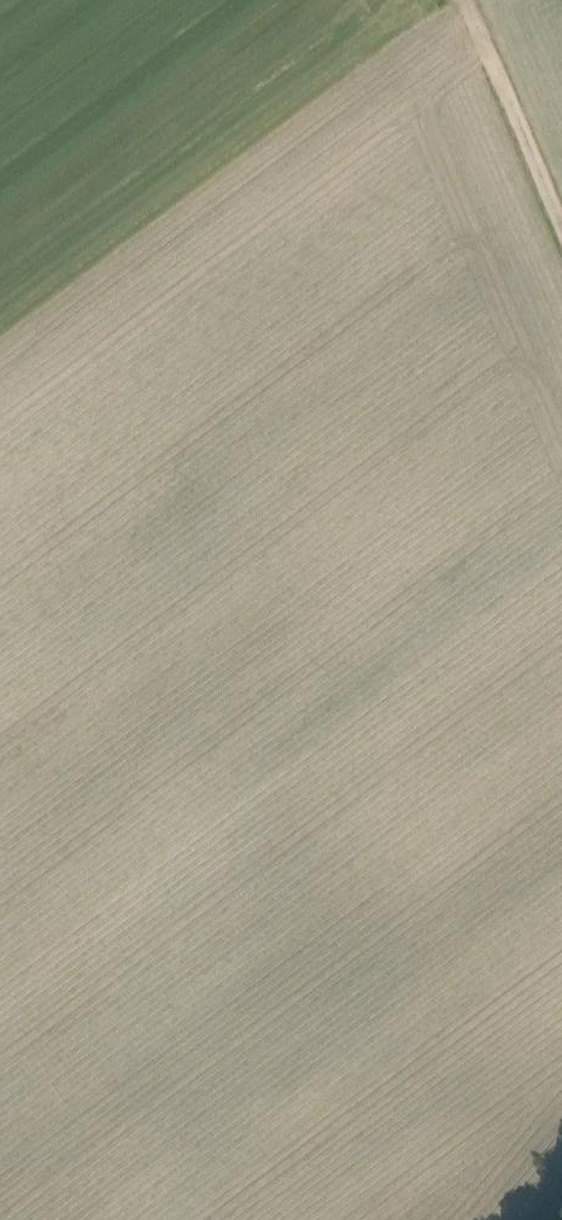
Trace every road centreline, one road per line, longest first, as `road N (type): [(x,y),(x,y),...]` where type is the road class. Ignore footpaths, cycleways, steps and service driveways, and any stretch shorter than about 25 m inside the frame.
road 1 (track): [(561,237),(461,0)]

